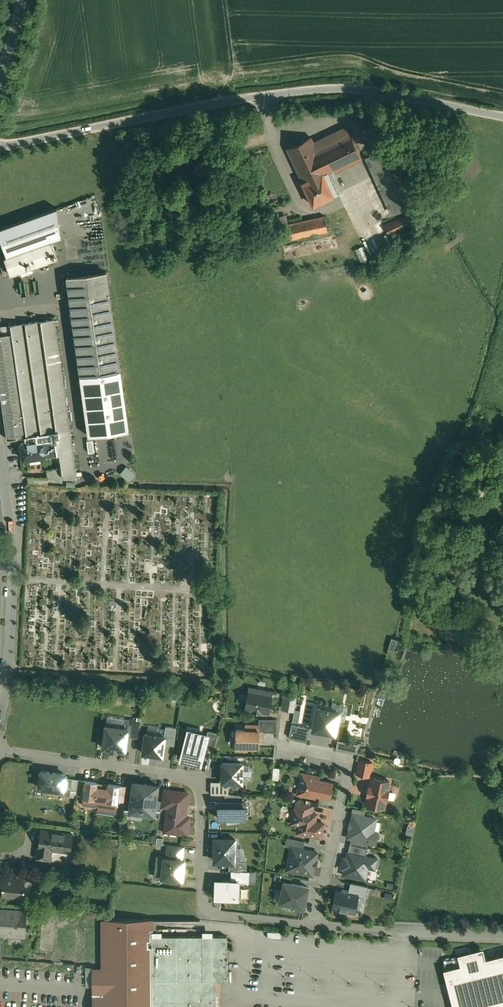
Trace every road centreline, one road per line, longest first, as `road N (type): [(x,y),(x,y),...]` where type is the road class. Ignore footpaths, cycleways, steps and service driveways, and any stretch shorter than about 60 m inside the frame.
road 1 (residential): [(0,146),(330,89),(502,115)]
road 2 (residential): [(0,750),(202,781),(205,914),(315,924)]
road 3 (residential): [(0,723),(14,552),(0,456)]
road 4 (residential): [(286,748),(351,763),(315,924)]

